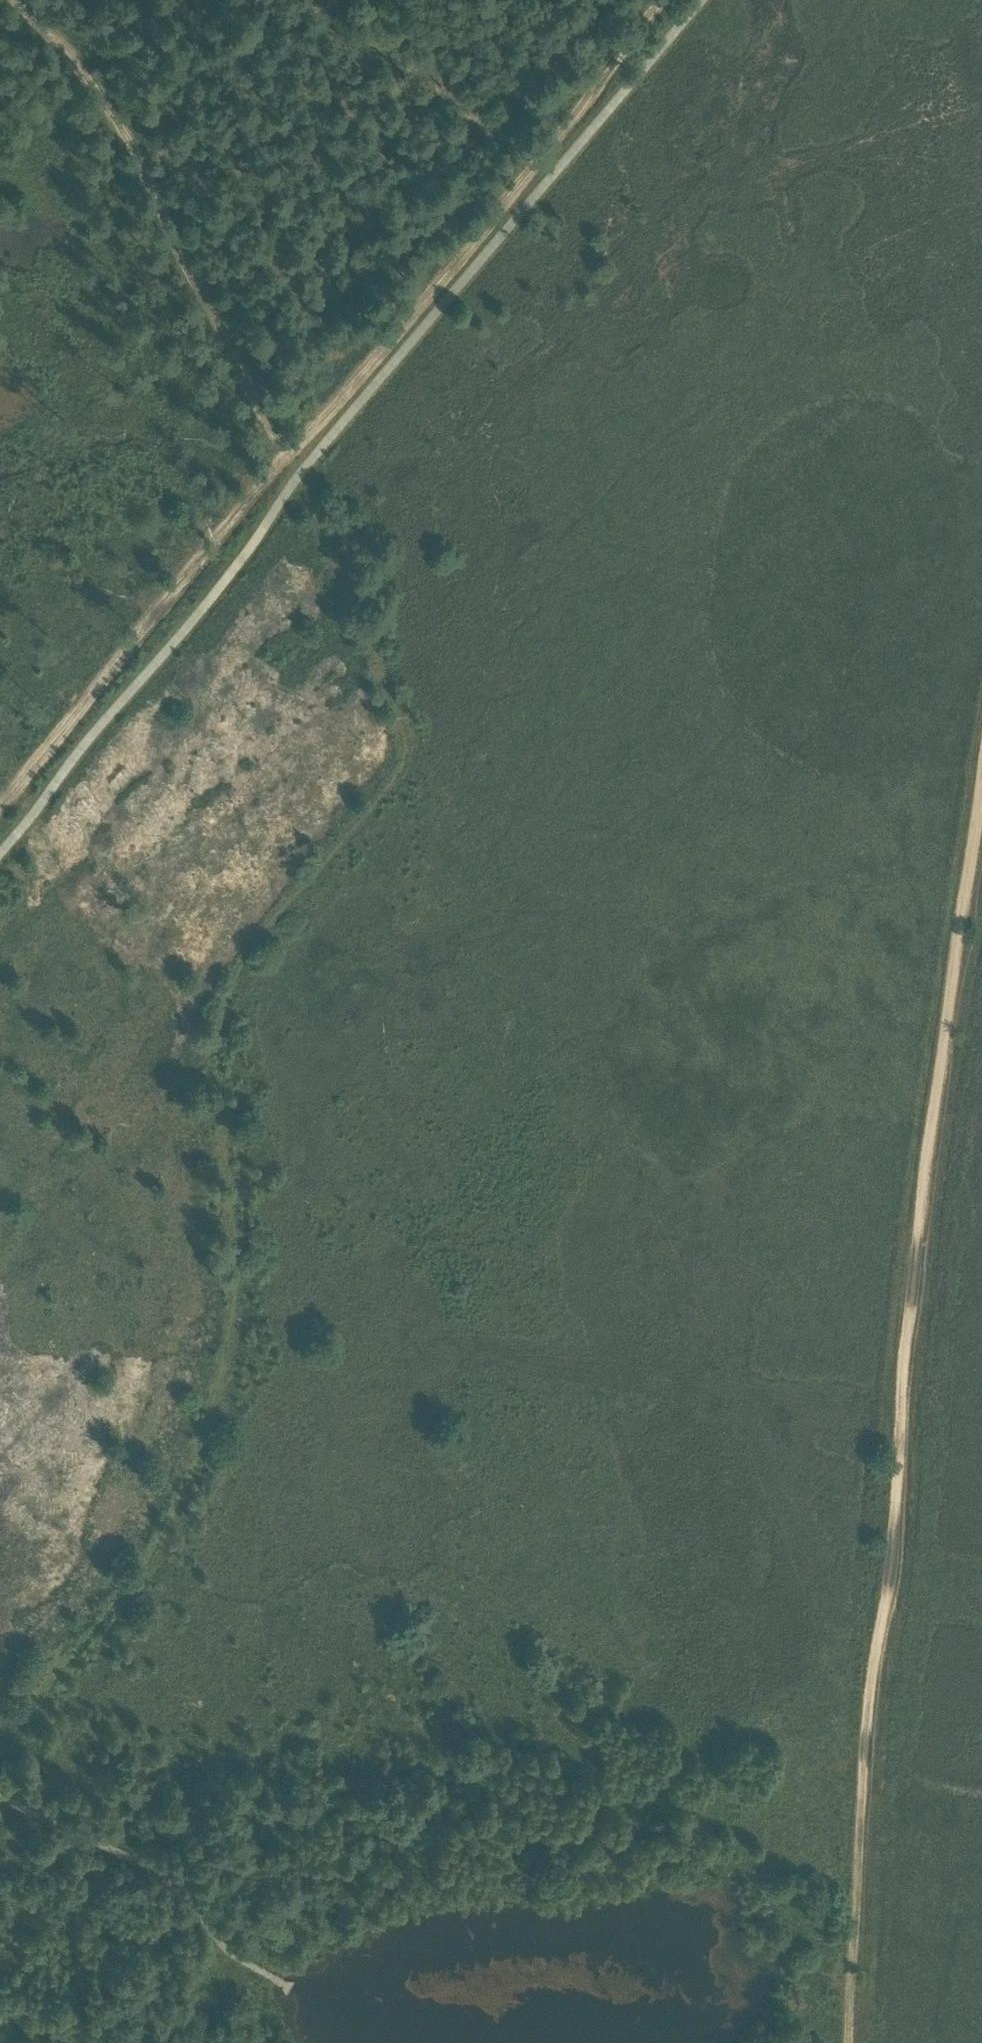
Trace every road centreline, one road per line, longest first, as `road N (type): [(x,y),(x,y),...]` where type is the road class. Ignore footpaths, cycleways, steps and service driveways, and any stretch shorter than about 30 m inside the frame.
road 1 (track): [(852,2042),(897,1432),(981,826)]
road 2 (track): [(673,0),(282,462)]
road 3 (track): [(22,0),(78,68),(158,204),(282,462)]
road 4 (track): [(282,462),(0,806)]

